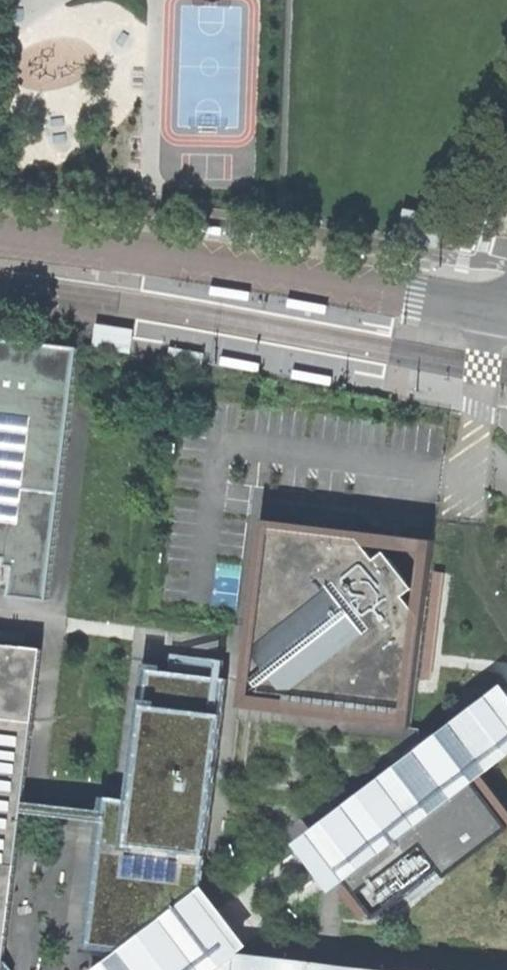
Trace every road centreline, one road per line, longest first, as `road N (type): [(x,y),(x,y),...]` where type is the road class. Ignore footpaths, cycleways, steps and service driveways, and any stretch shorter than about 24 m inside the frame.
road 1 (residential): [(506,314),(0,233)]

